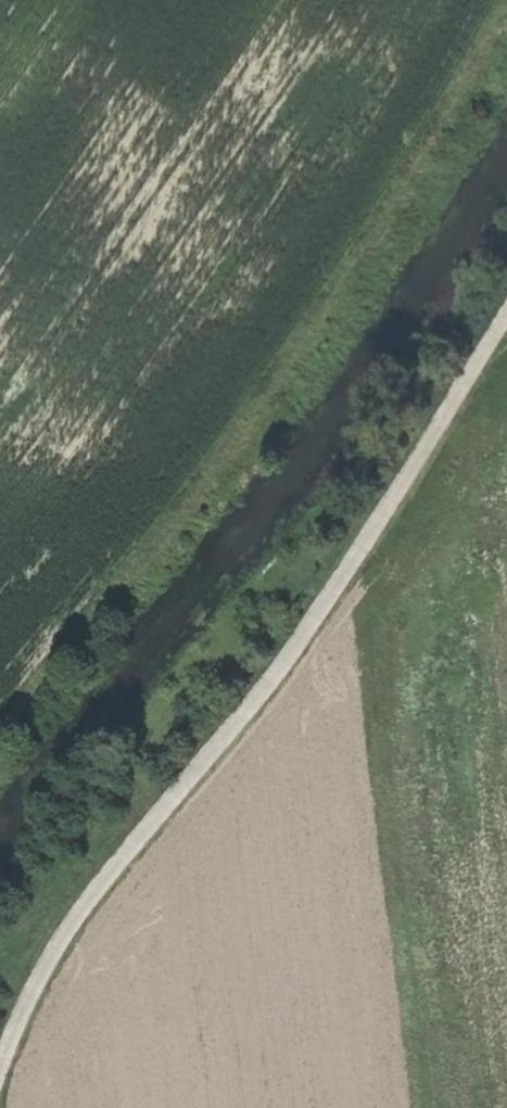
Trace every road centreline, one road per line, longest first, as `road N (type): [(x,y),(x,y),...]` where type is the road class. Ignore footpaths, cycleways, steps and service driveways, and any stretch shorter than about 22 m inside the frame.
road 1 (track): [(506,322),(396,512),(270,690),(37,983),(0,1075)]
road 2 (track): [(506,34),(432,191),(216,486),(0,728)]

